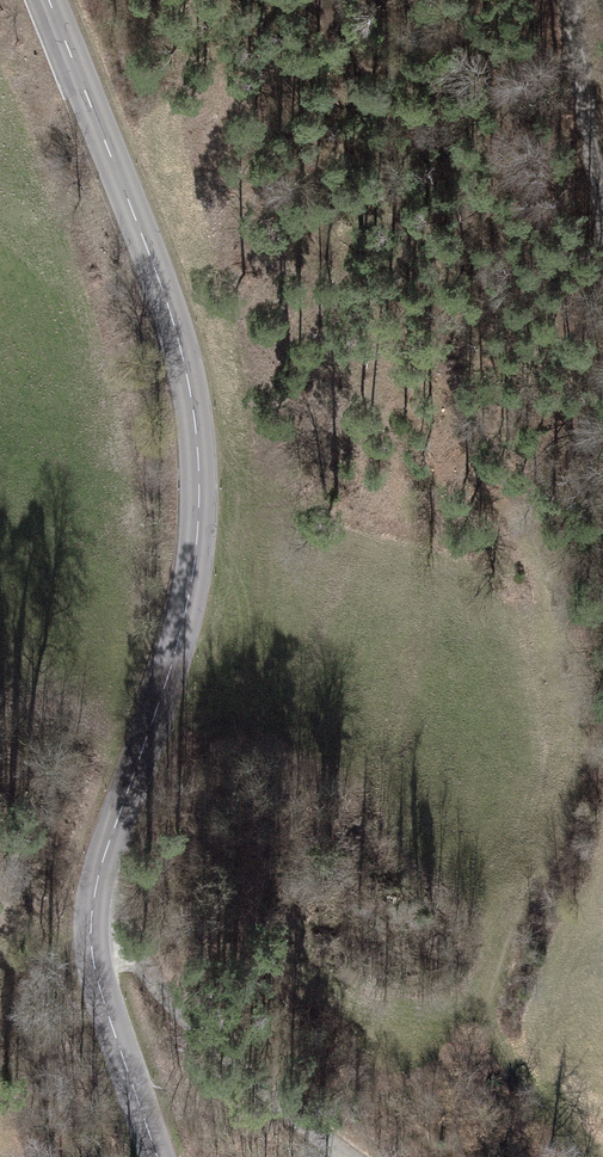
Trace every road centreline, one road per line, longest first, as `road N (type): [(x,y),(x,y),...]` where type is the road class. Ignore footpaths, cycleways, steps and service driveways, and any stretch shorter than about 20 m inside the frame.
road 1 (tertiary): [(157,1156),(100,989),(92,905),(191,586),(196,433),(163,289),(49,0)]
road 2 (track): [(349,1156),(196,1027),(125,949),(92,949)]
road 3 (track): [(559,0),(602,203)]

